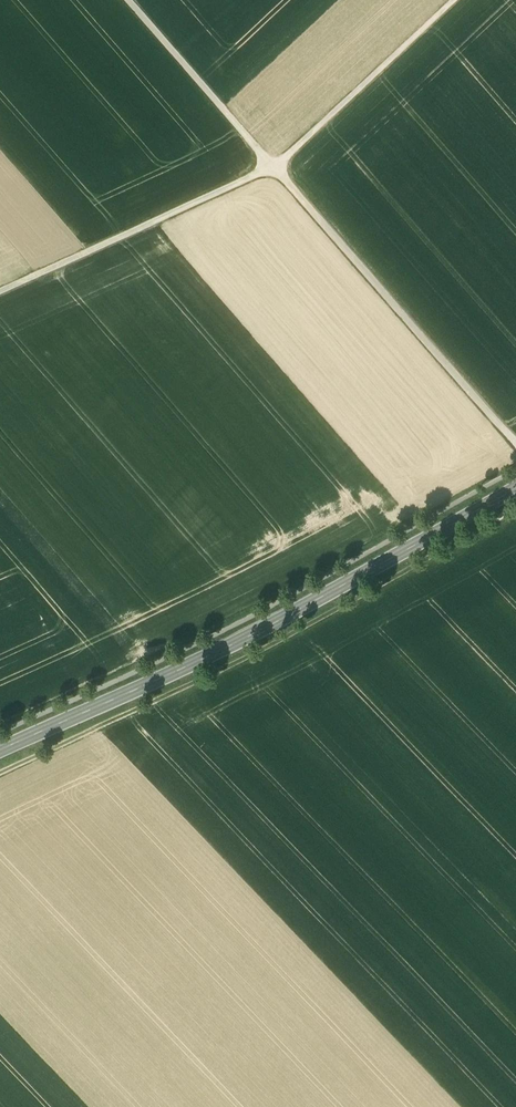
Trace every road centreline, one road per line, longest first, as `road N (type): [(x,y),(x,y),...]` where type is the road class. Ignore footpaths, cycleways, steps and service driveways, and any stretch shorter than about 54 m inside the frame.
road 1 (track): [(127,0),(515,440)]
road 2 (track): [(515,508),(185,691),(0,772)]
road 3 (secondary): [(515,487),(273,624),(0,749)]
road 4 (track): [(0,289),(272,167),(452,0)]

